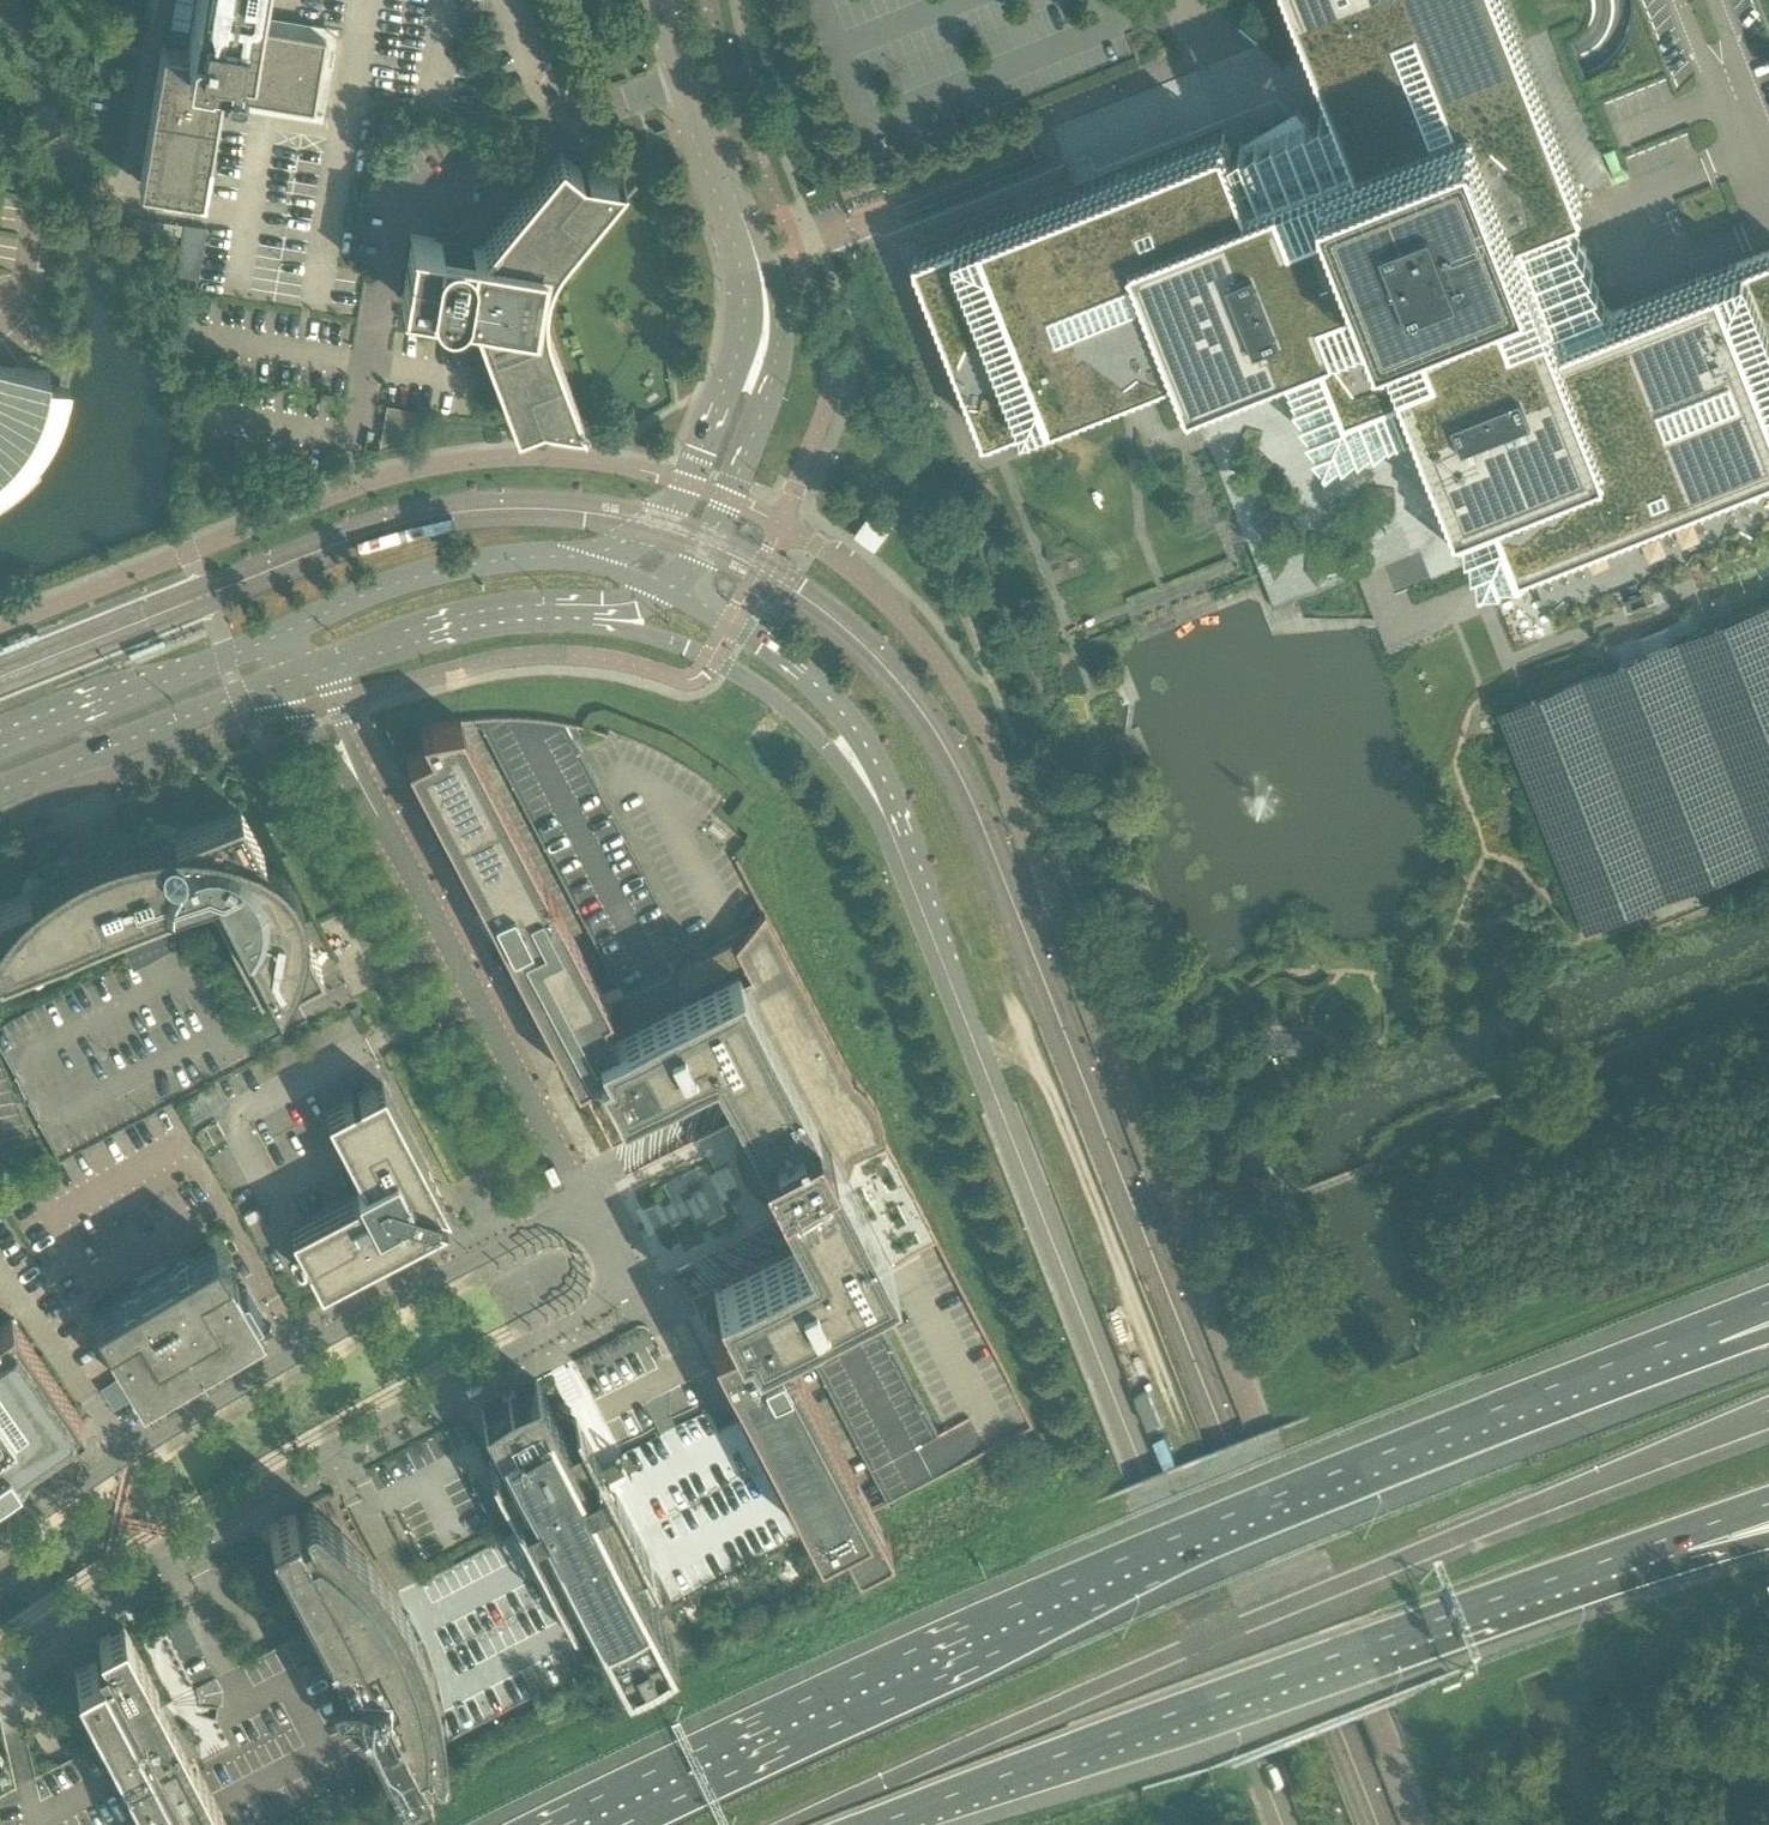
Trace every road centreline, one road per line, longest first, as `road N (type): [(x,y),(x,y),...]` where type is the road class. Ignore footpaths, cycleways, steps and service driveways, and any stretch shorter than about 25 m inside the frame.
road 1 (motorway): [(1623,1379),(1113,1580),(598,1824)]
road 2 (secondary): [(1283,1824),(954,992),(899,827)]
road 3 (motorway): [(876,1824),(1670,1540)]
road 4 (unclassified): [(0,1660),(251,1494),(601,1305),(613,1258),(583,1205)]
road 5 (unclassified): [(583,1205),(301,1352),(0,1542)]
road 6 (unclassified): [(583,1205),(305,671)]
road 7 (secondary): [(588,611),(711,660),(778,699),(899,827)]
road 8 (secondary): [(899,827),(858,730),(764,644),(665,590)]
road 9 (unclassified): [(763,294),(688,485),(658,528),(596,565)]
road 10 (secondary): [(0,791),(305,671)]
road 11 (unclassified): [(665,590),(708,545),(744,461),(770,380),(763,294)]
road 12 (secondary): [(596,565),(546,557),(435,571),(288,630)]
road 13 (unclassified): [(763,294),(759,264),(657,0)]
road 14 (secondary): [(288,630),(0,742)]
road 15 (secondary): [(305,671),(468,619),(588,611)]
road 16 (motorway): [(1768,1315),(1623,1379)]
road 17 (motorway): [(1768,1331),(1623,1379)]

